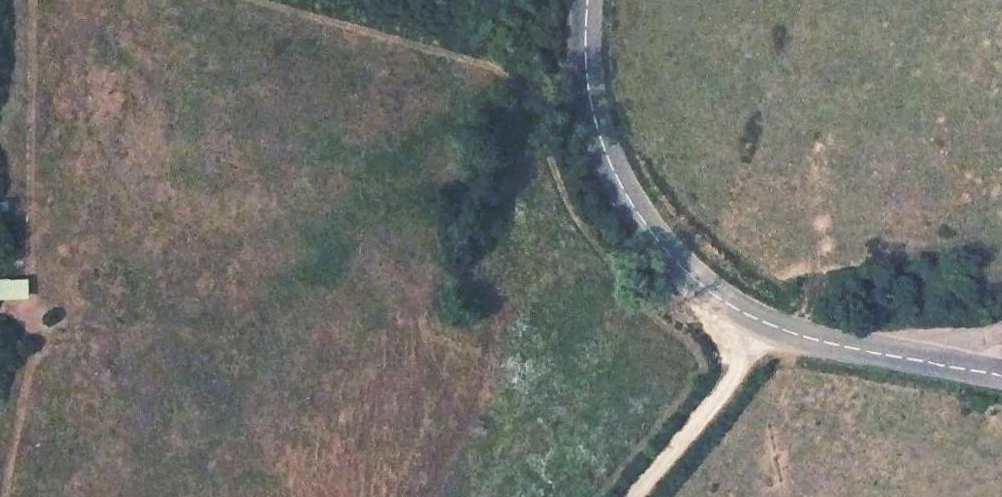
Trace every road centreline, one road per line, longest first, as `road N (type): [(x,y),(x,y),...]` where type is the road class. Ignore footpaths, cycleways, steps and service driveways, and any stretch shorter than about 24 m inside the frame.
road 1 (unclassified): [(1001,371),(772,328),(690,277),(640,216),(602,150),(581,60),(585,0)]

